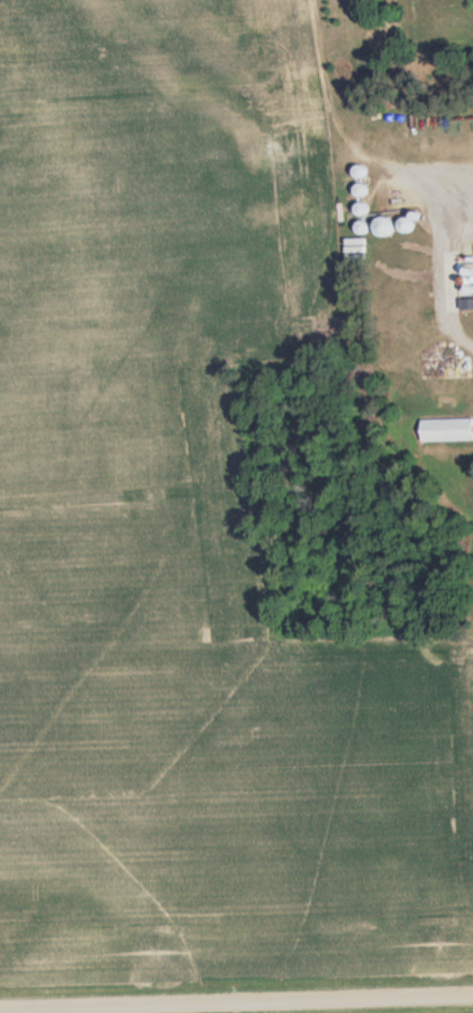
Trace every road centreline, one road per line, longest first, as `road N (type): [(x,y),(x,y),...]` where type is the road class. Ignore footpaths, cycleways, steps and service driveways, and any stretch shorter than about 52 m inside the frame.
road 1 (residential): [(0,1009),(472,993)]

